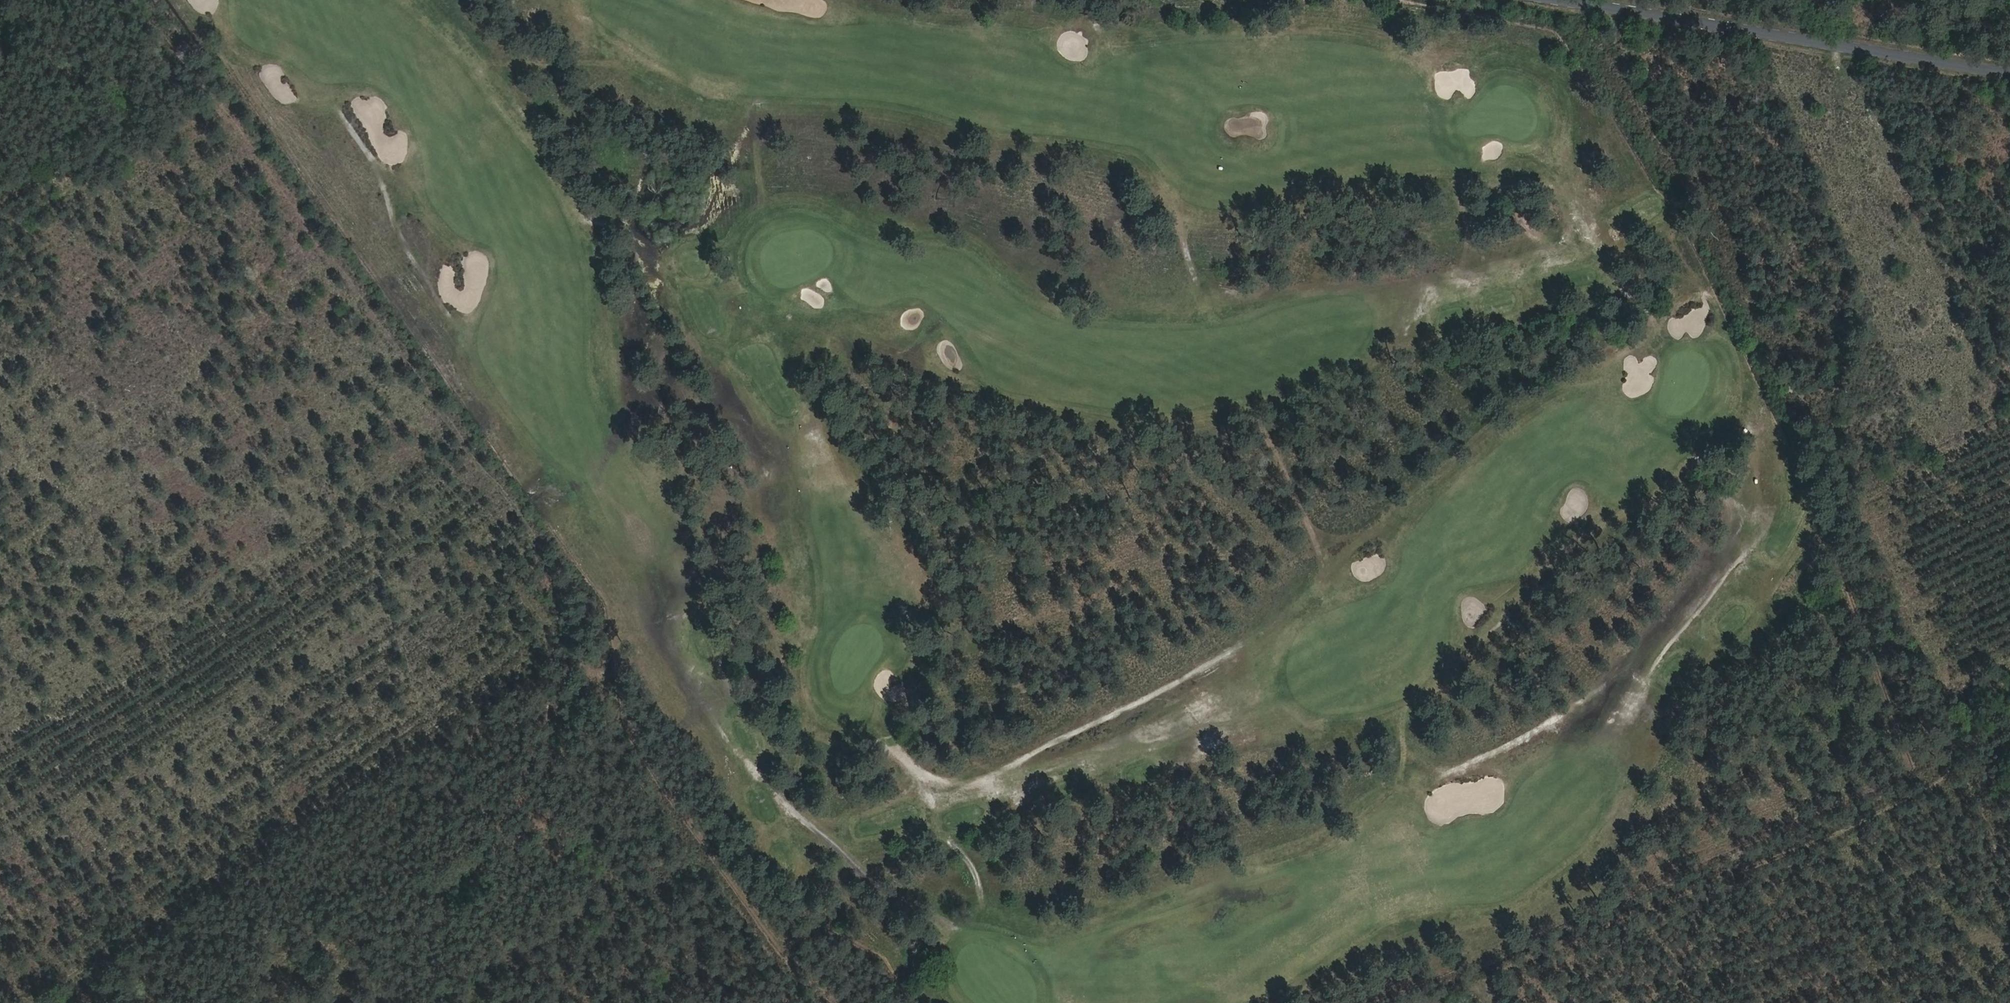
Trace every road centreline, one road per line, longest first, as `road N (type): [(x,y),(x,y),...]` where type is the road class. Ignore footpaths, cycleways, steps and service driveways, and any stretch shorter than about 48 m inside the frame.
road 1 (track): [(157,0),(870,1002)]
road 2 (unclassified): [(1569,0),(2009,72)]

